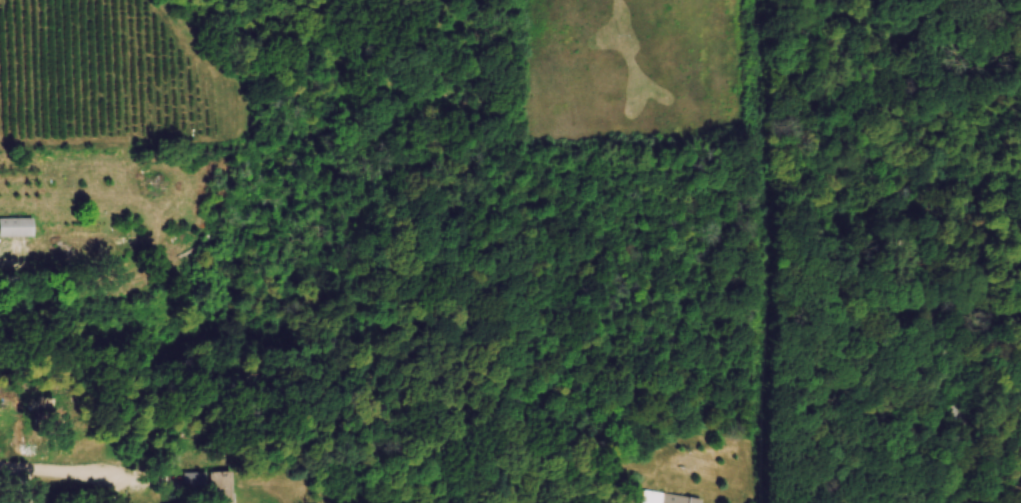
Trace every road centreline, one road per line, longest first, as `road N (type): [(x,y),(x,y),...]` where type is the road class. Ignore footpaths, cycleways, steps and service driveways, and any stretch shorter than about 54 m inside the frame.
road 1 (residential): [(958,502),(976,449),(969,390),(836,68),(827,0)]
road 2 (residential): [(108,502),(85,476),(0,468)]

